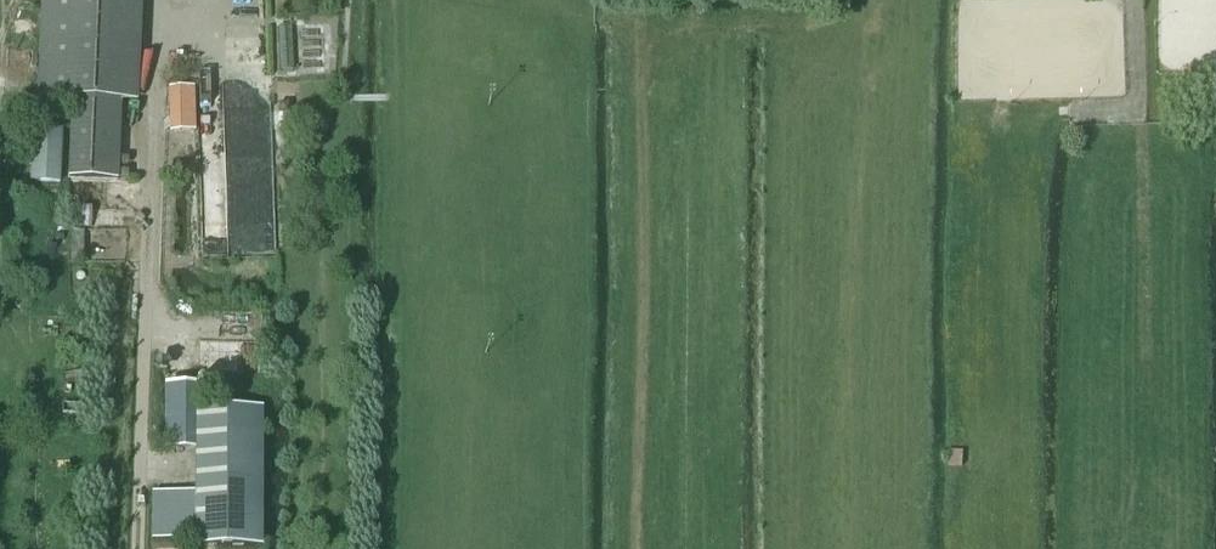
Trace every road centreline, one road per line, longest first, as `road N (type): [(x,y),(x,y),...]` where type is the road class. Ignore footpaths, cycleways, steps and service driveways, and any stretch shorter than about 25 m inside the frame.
road 1 (track): [(139,548),(152,199)]

